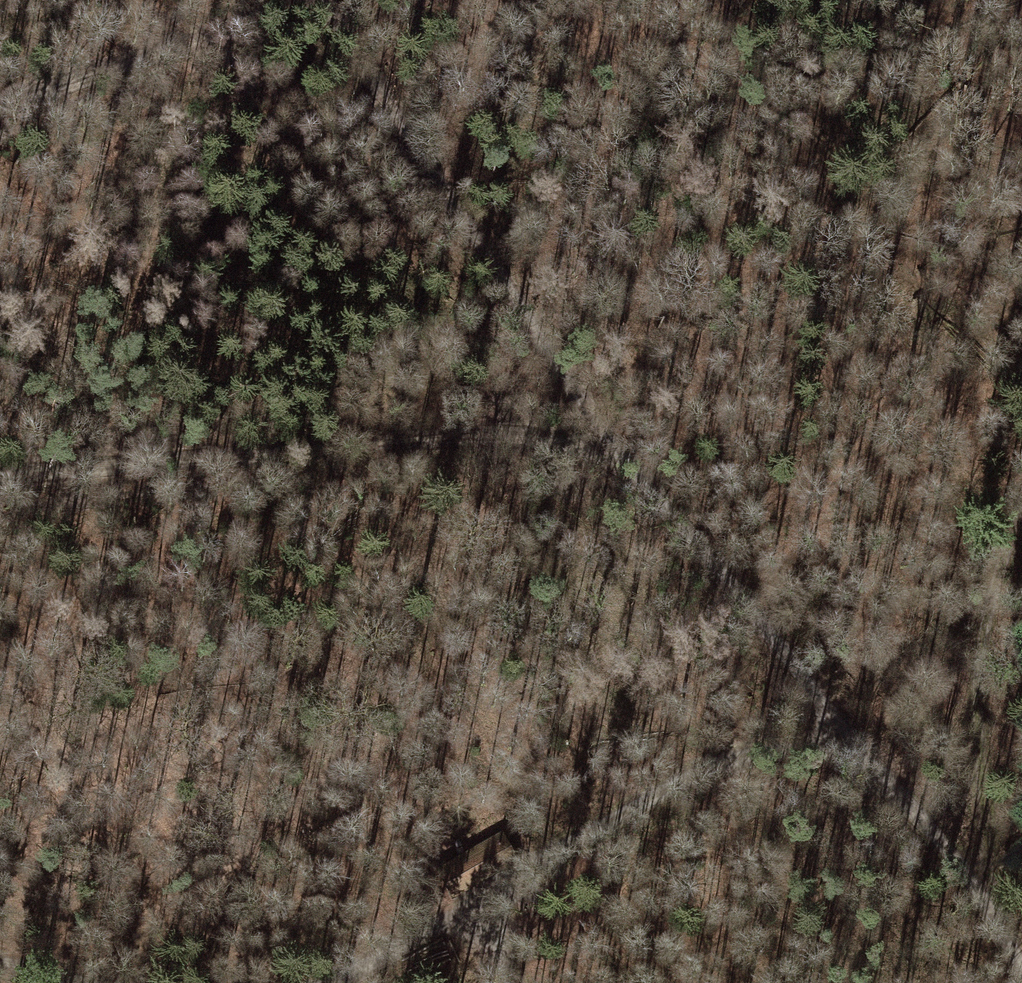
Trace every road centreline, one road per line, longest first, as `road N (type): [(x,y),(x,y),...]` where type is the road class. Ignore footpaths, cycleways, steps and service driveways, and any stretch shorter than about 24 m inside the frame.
road 1 (track): [(324,0),(468,237),(632,467),(989,899)]
road 2 (track): [(0,482),(340,447),(545,441),(632,467)]
road 3 (track): [(855,739),(811,752),(752,754),(700,772),(527,863),(334,982)]
road 4 (track): [(989,899),(980,762),(986,626),(1021,517)]
road 5 (track): [(0,104),(311,0)]

